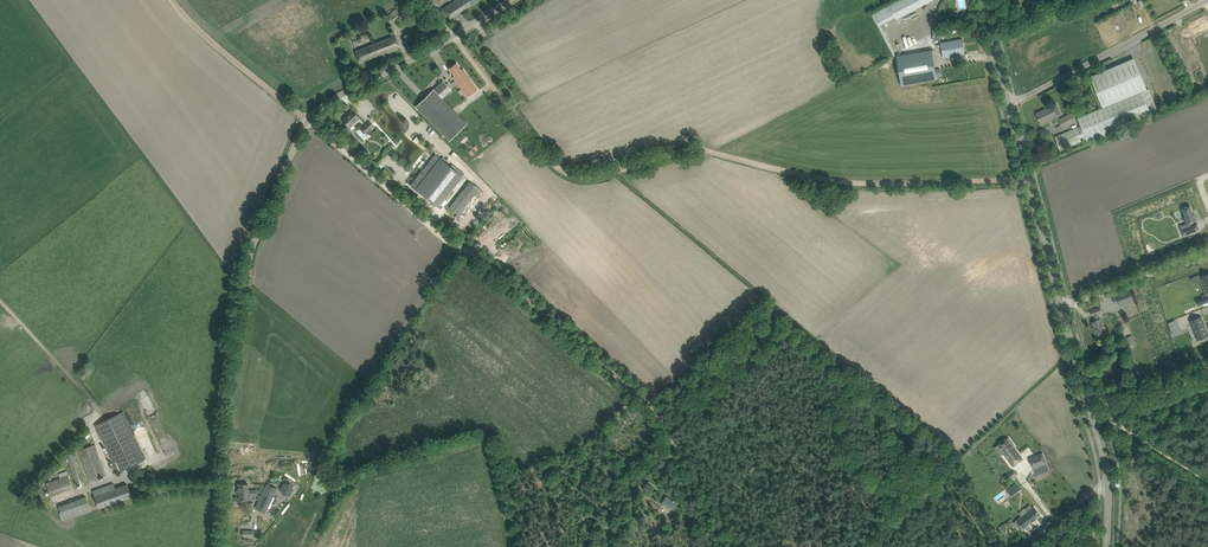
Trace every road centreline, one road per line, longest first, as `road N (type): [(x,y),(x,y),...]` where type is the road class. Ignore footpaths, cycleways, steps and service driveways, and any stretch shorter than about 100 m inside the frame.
road 1 (track): [(739,546),(651,403),(247,71),(173,0)]
road 2 (unclassified): [(215,546),(218,410),(250,259),(303,130),(324,106),(454,36)]
road 3 (track): [(509,108),(550,158),(584,177),(693,148),(832,184),(1036,175)]
road 4 (unclassified): [(1009,101),(1207,0)]
road 5 (secondary): [(1060,305),(1009,101)]
road 6 (secondary): [(1108,485),(1060,305)]
road 7 (residential): [(1060,305),(1207,249)]
road 8 (track): [(1207,481),(1105,415)]

